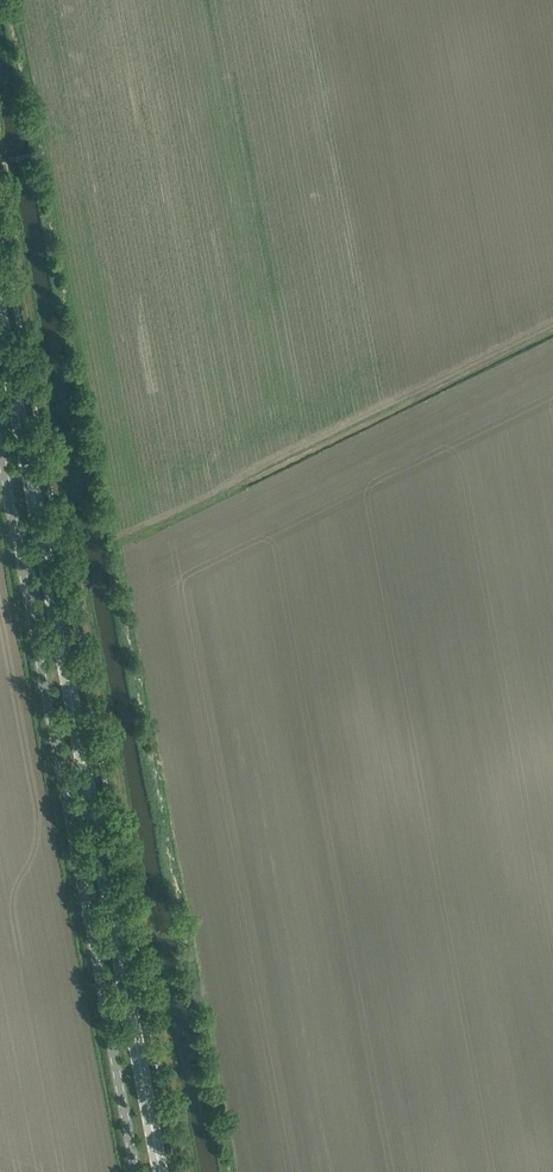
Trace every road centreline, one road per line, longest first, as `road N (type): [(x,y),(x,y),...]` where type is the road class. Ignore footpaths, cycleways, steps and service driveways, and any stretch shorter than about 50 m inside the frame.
road 1 (primary): [(160,1171),(0,320)]
road 2 (unclassified): [(138,1171),(0,435)]

